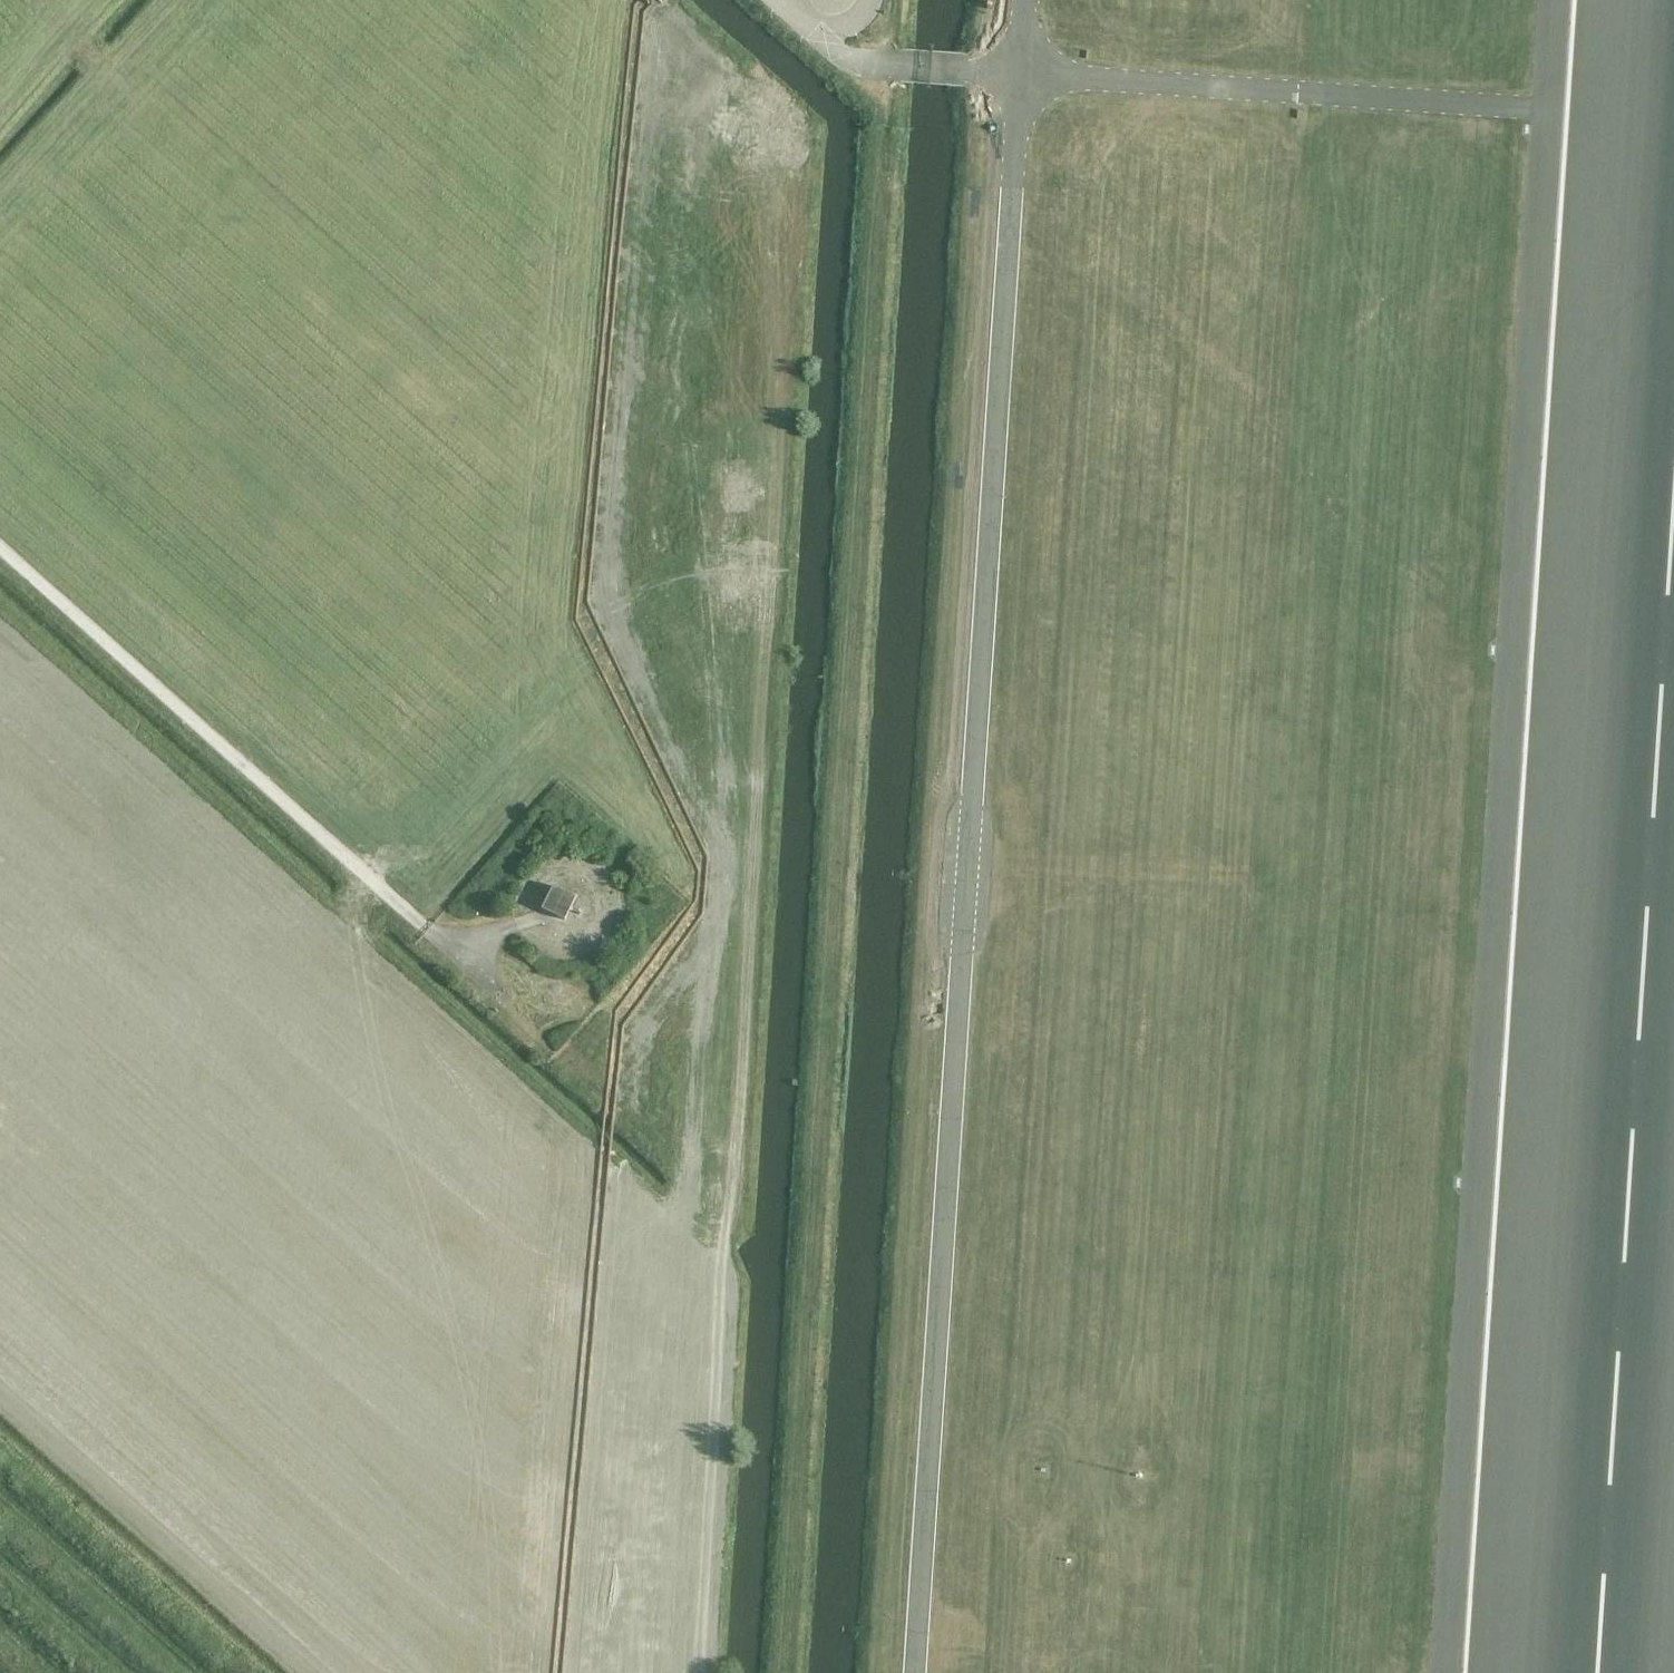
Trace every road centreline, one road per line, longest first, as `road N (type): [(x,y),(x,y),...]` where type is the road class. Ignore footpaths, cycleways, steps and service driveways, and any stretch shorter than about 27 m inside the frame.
road 1 (track): [(0,548),(504,999)]

